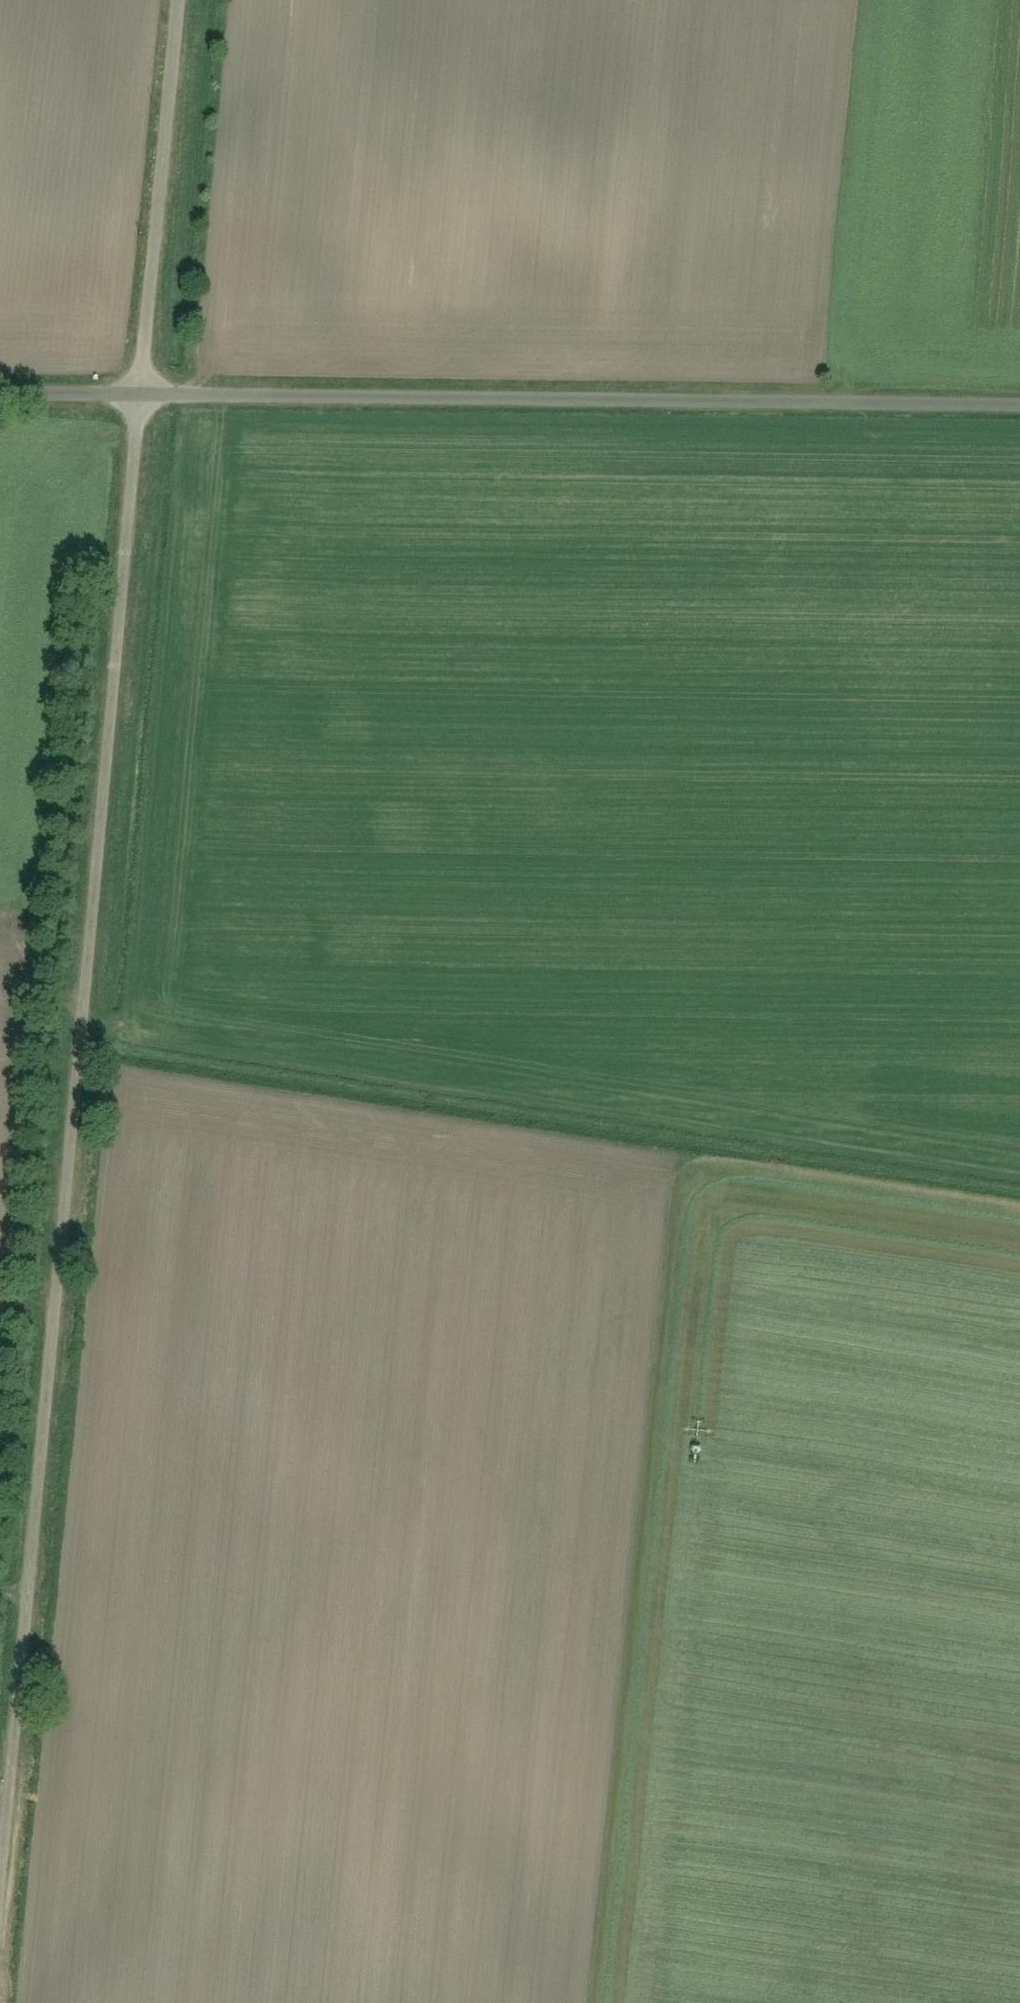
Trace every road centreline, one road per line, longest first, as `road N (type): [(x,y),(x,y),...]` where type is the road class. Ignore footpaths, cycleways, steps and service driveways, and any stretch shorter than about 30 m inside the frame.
road 1 (unclassified): [(0,1890),(147,396)]
road 2 (unclassified): [(147,396),(1019,406)]
road 3 (unclassified): [(147,396),(189,0)]
road 4 (unclassified): [(0,394),(147,396)]

